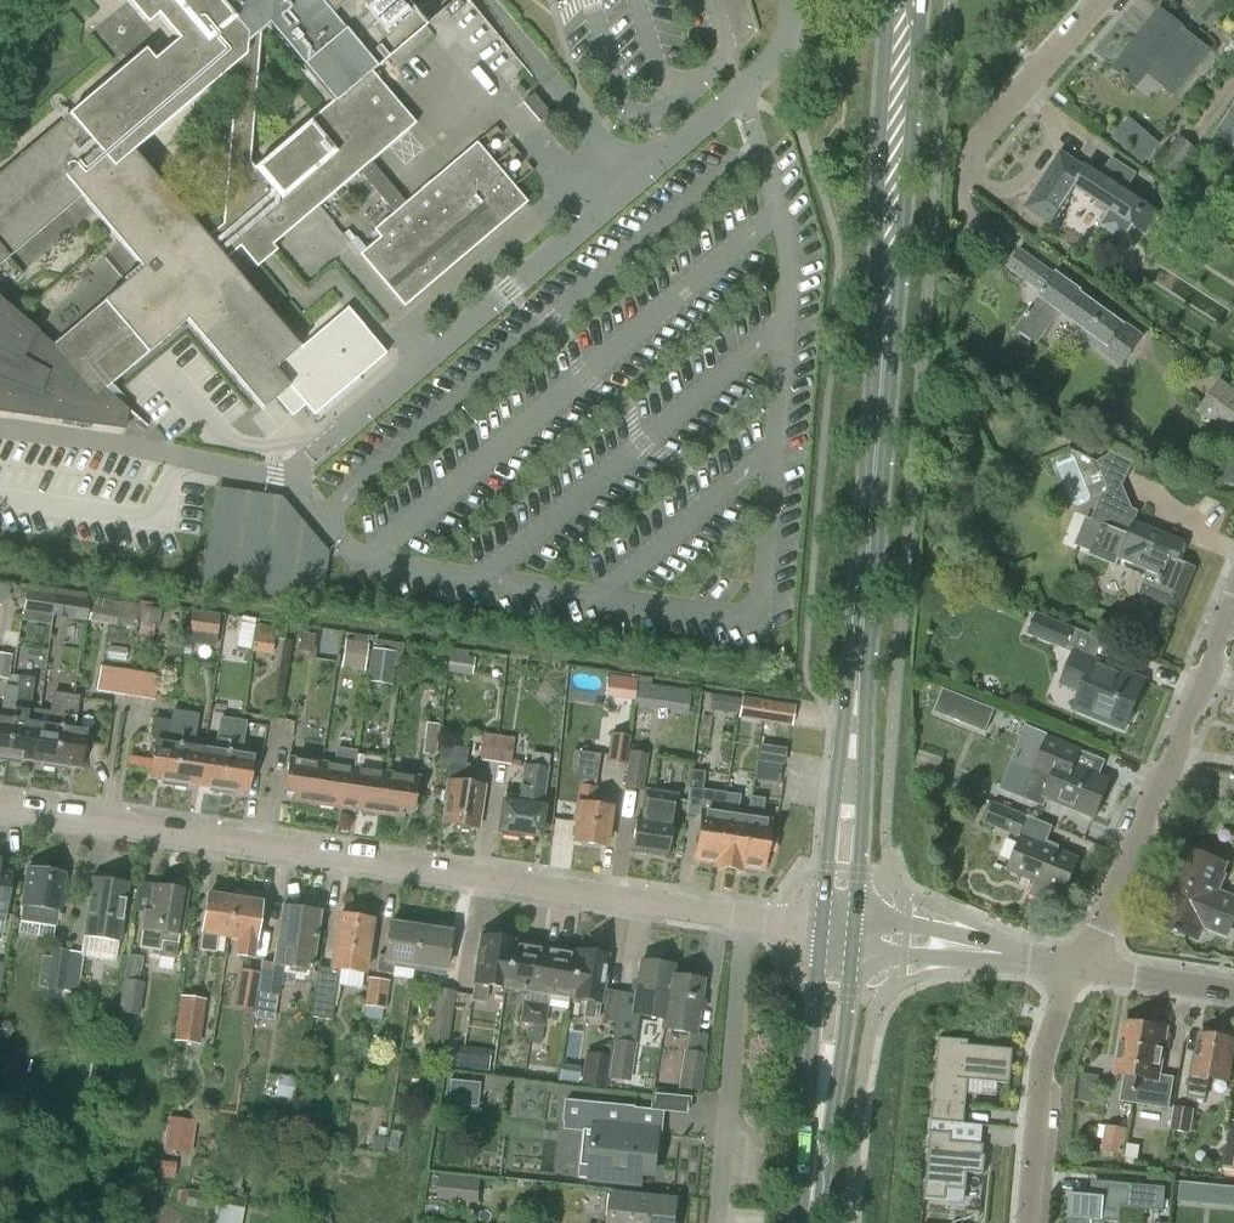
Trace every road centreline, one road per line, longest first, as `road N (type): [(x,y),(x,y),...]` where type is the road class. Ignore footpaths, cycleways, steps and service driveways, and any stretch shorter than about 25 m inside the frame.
road 1 (primary): [(841,932),(913,0)]
road 2 (residential): [(747,920),(0,805)]
road 3 (residential): [(1086,965),(1233,601)]
road 4 (residential): [(717,1222),(747,920)]
road 5 (primary): [(814,1222),(841,932)]
road 6 (residential): [(1086,965),(1054,1037),(1031,1222)]
road 7 (residential): [(1086,965),(841,932)]
road 8 (residential): [(968,155),(1107,0)]
road 9 (residential): [(1233,988),(1086,965)]

